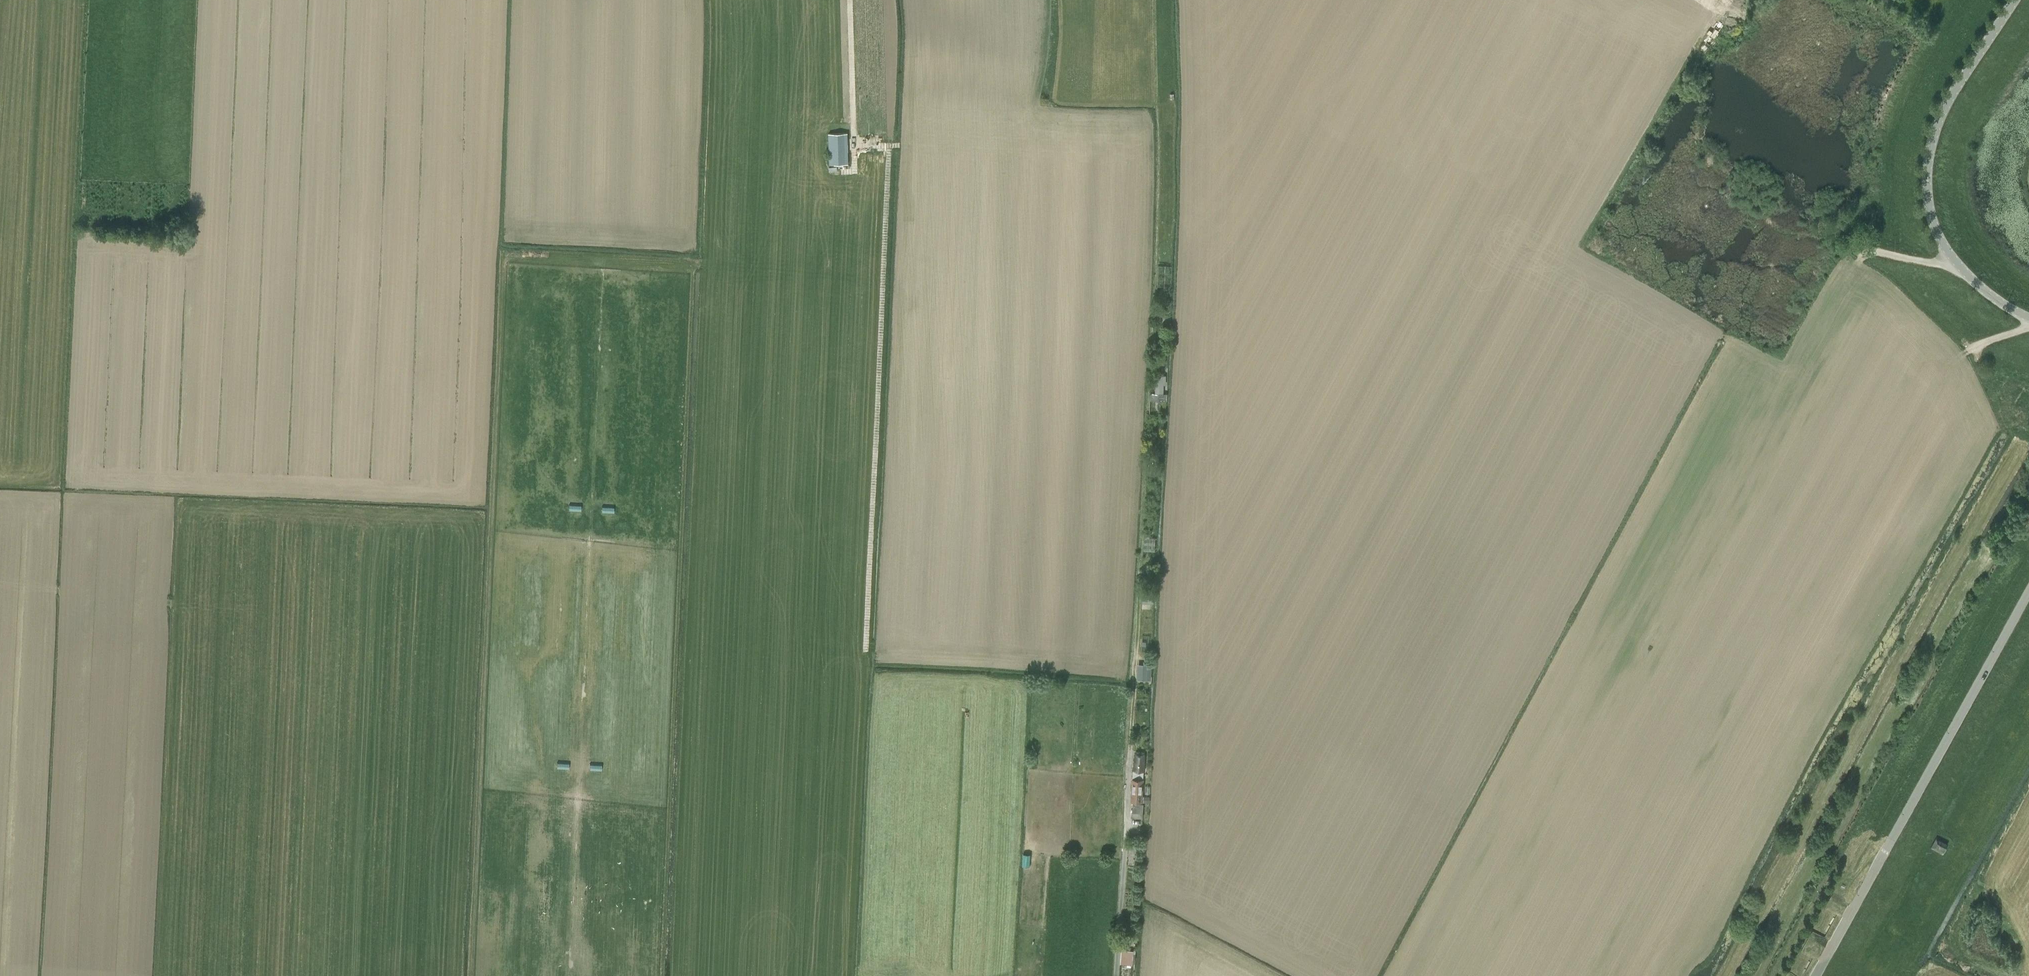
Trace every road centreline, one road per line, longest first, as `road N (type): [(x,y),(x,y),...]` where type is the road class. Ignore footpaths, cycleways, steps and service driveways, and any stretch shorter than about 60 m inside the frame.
road 1 (track): [(850,0),(855,146),(889,147),(866,649)]
road 2 (unclassified): [(1817,975),(2028,592)]
road 3 (track): [(1130,752),(1151,351)]
road 4 (unclassified): [(2028,318),(1955,263),(1934,229),(1927,183),(1947,104),(2015,0)]
road 5 (unclassified): [(1116,975),(1130,752)]

